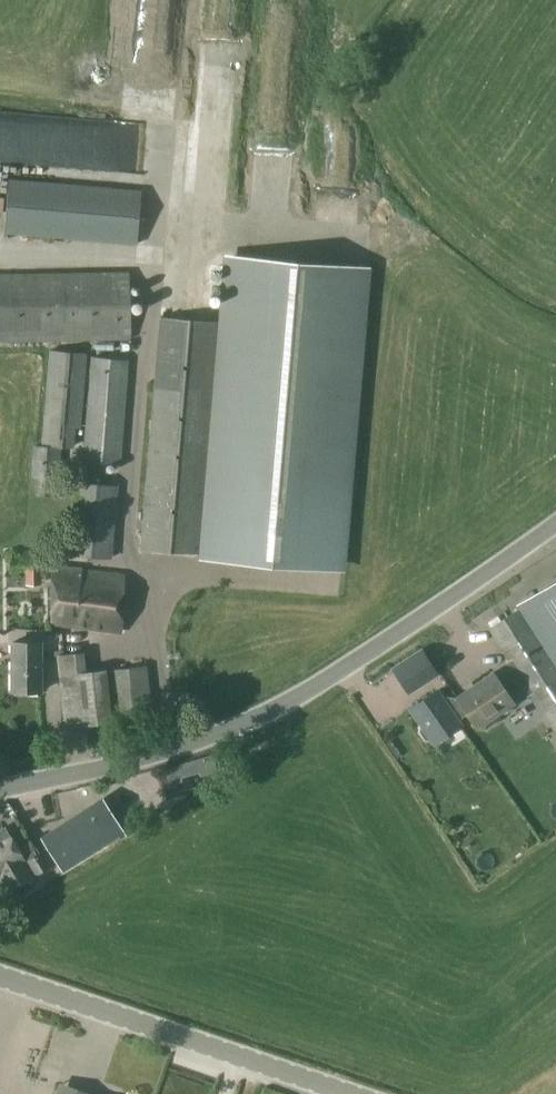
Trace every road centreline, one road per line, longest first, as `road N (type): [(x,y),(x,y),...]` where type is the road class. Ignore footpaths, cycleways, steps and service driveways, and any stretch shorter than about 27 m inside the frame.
road 1 (unclassified): [(0,796),(267,727),(555,530)]
road 2 (unclassified): [(364,1093),(0,969)]

